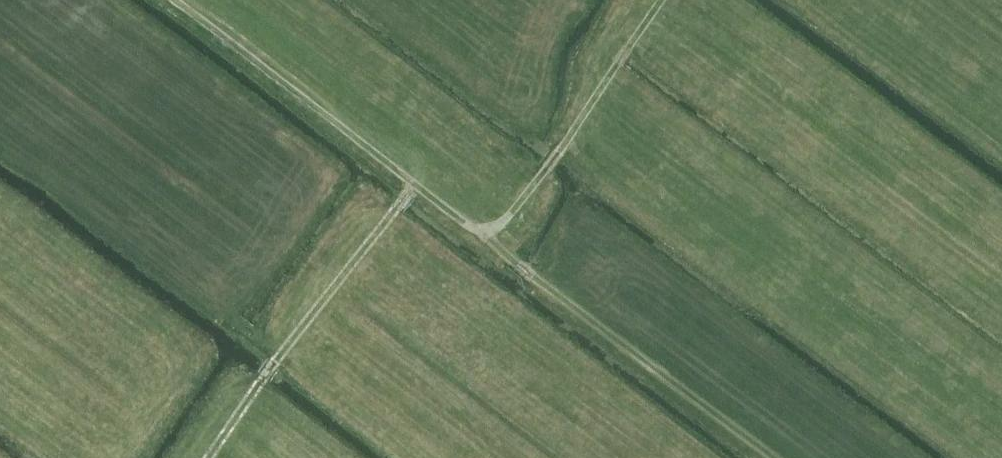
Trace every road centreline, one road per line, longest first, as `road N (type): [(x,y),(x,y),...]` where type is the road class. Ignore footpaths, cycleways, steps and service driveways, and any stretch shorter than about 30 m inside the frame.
road 1 (track): [(674,0),(576,153),(494,249),(777,457)]
road 2 (track): [(494,249),(170,0)]
road 3 (track): [(423,191),(217,457)]

